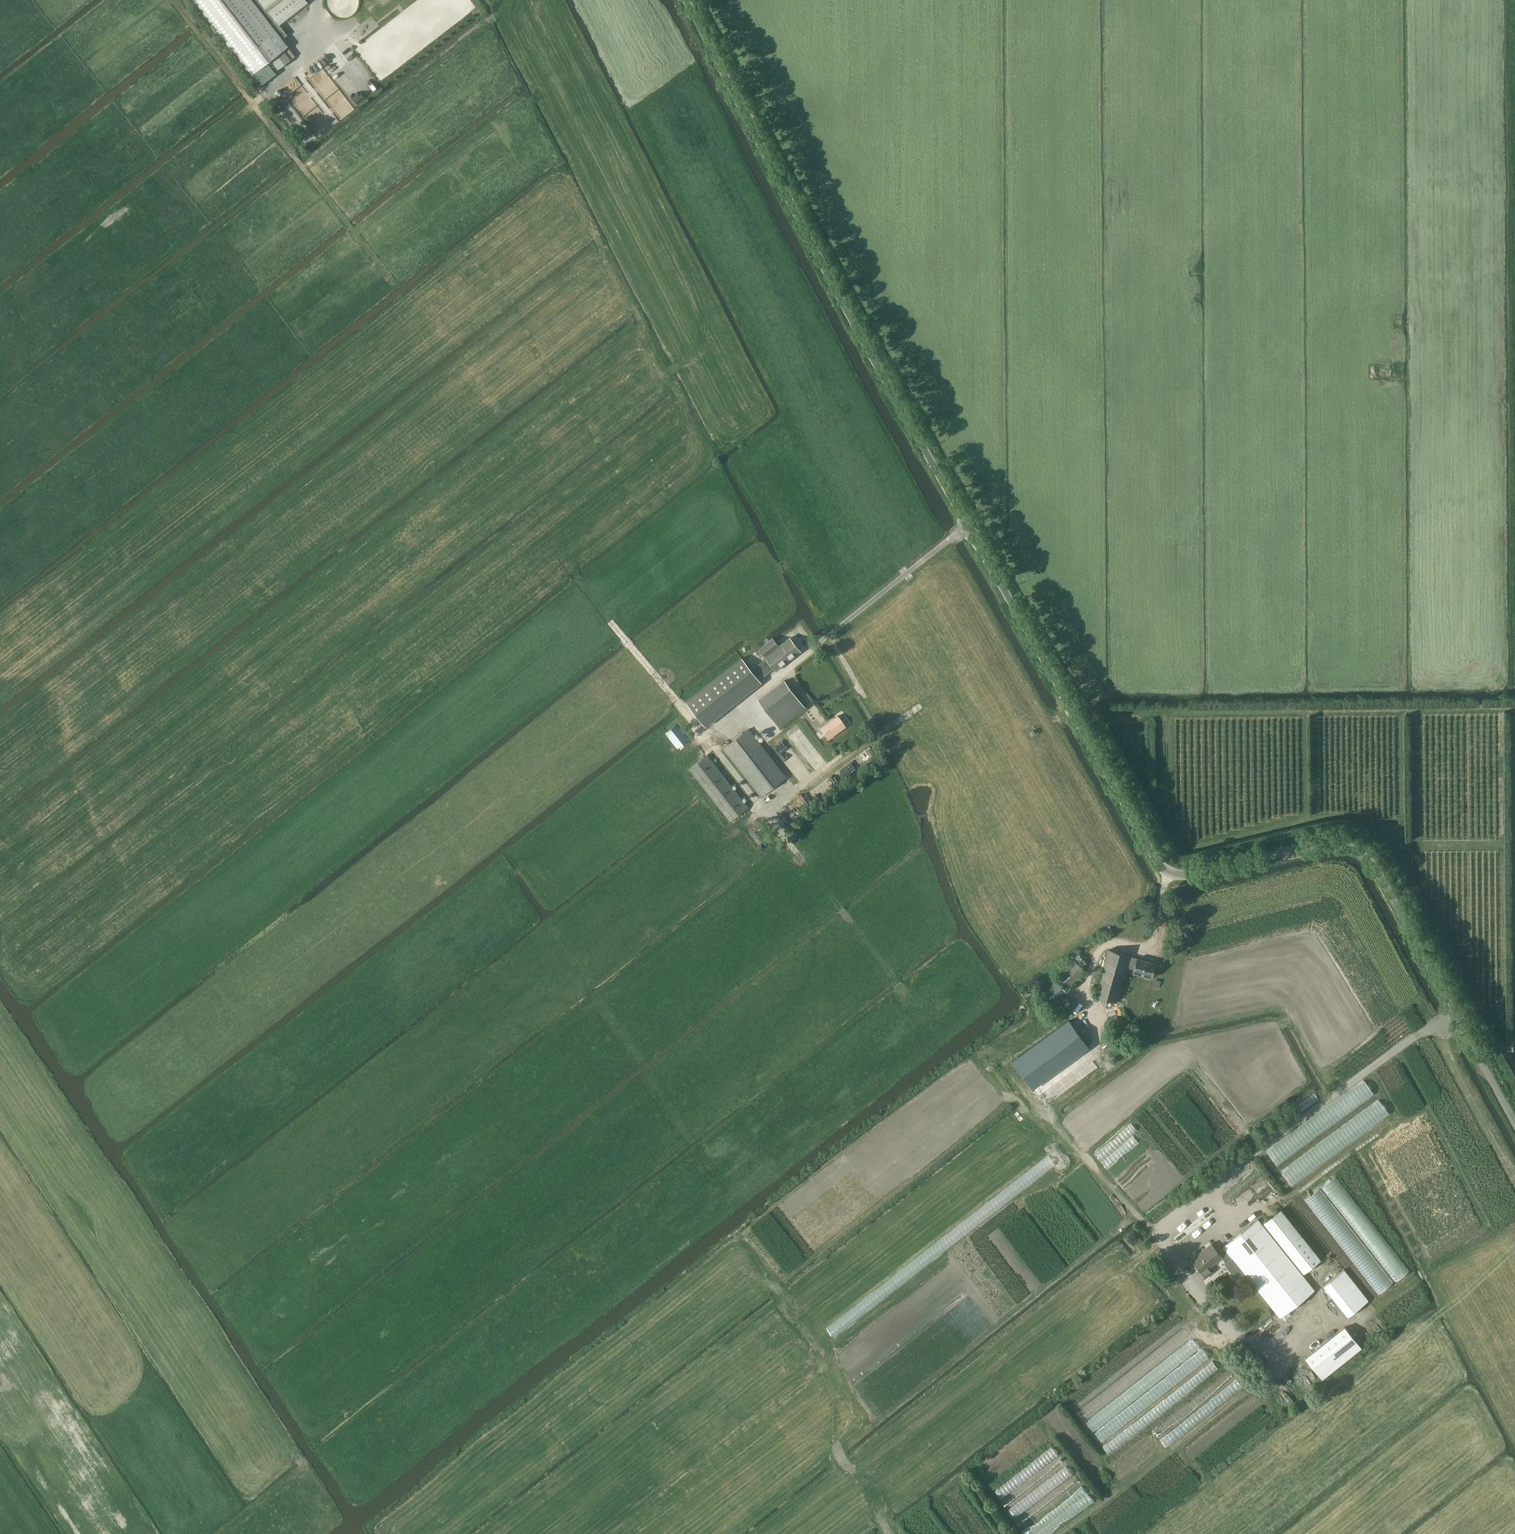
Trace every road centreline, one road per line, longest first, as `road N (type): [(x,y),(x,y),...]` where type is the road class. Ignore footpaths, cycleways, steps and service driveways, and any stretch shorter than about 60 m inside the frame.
road 1 (unclassified): [(1514,1124),(1361,852),(1318,844),(1187,874),(1156,858),(963,528),(683,0)]
road 2 (track): [(1215,1533),(1514,1247)]
road 3 (track): [(1514,1186),(1431,1026)]

